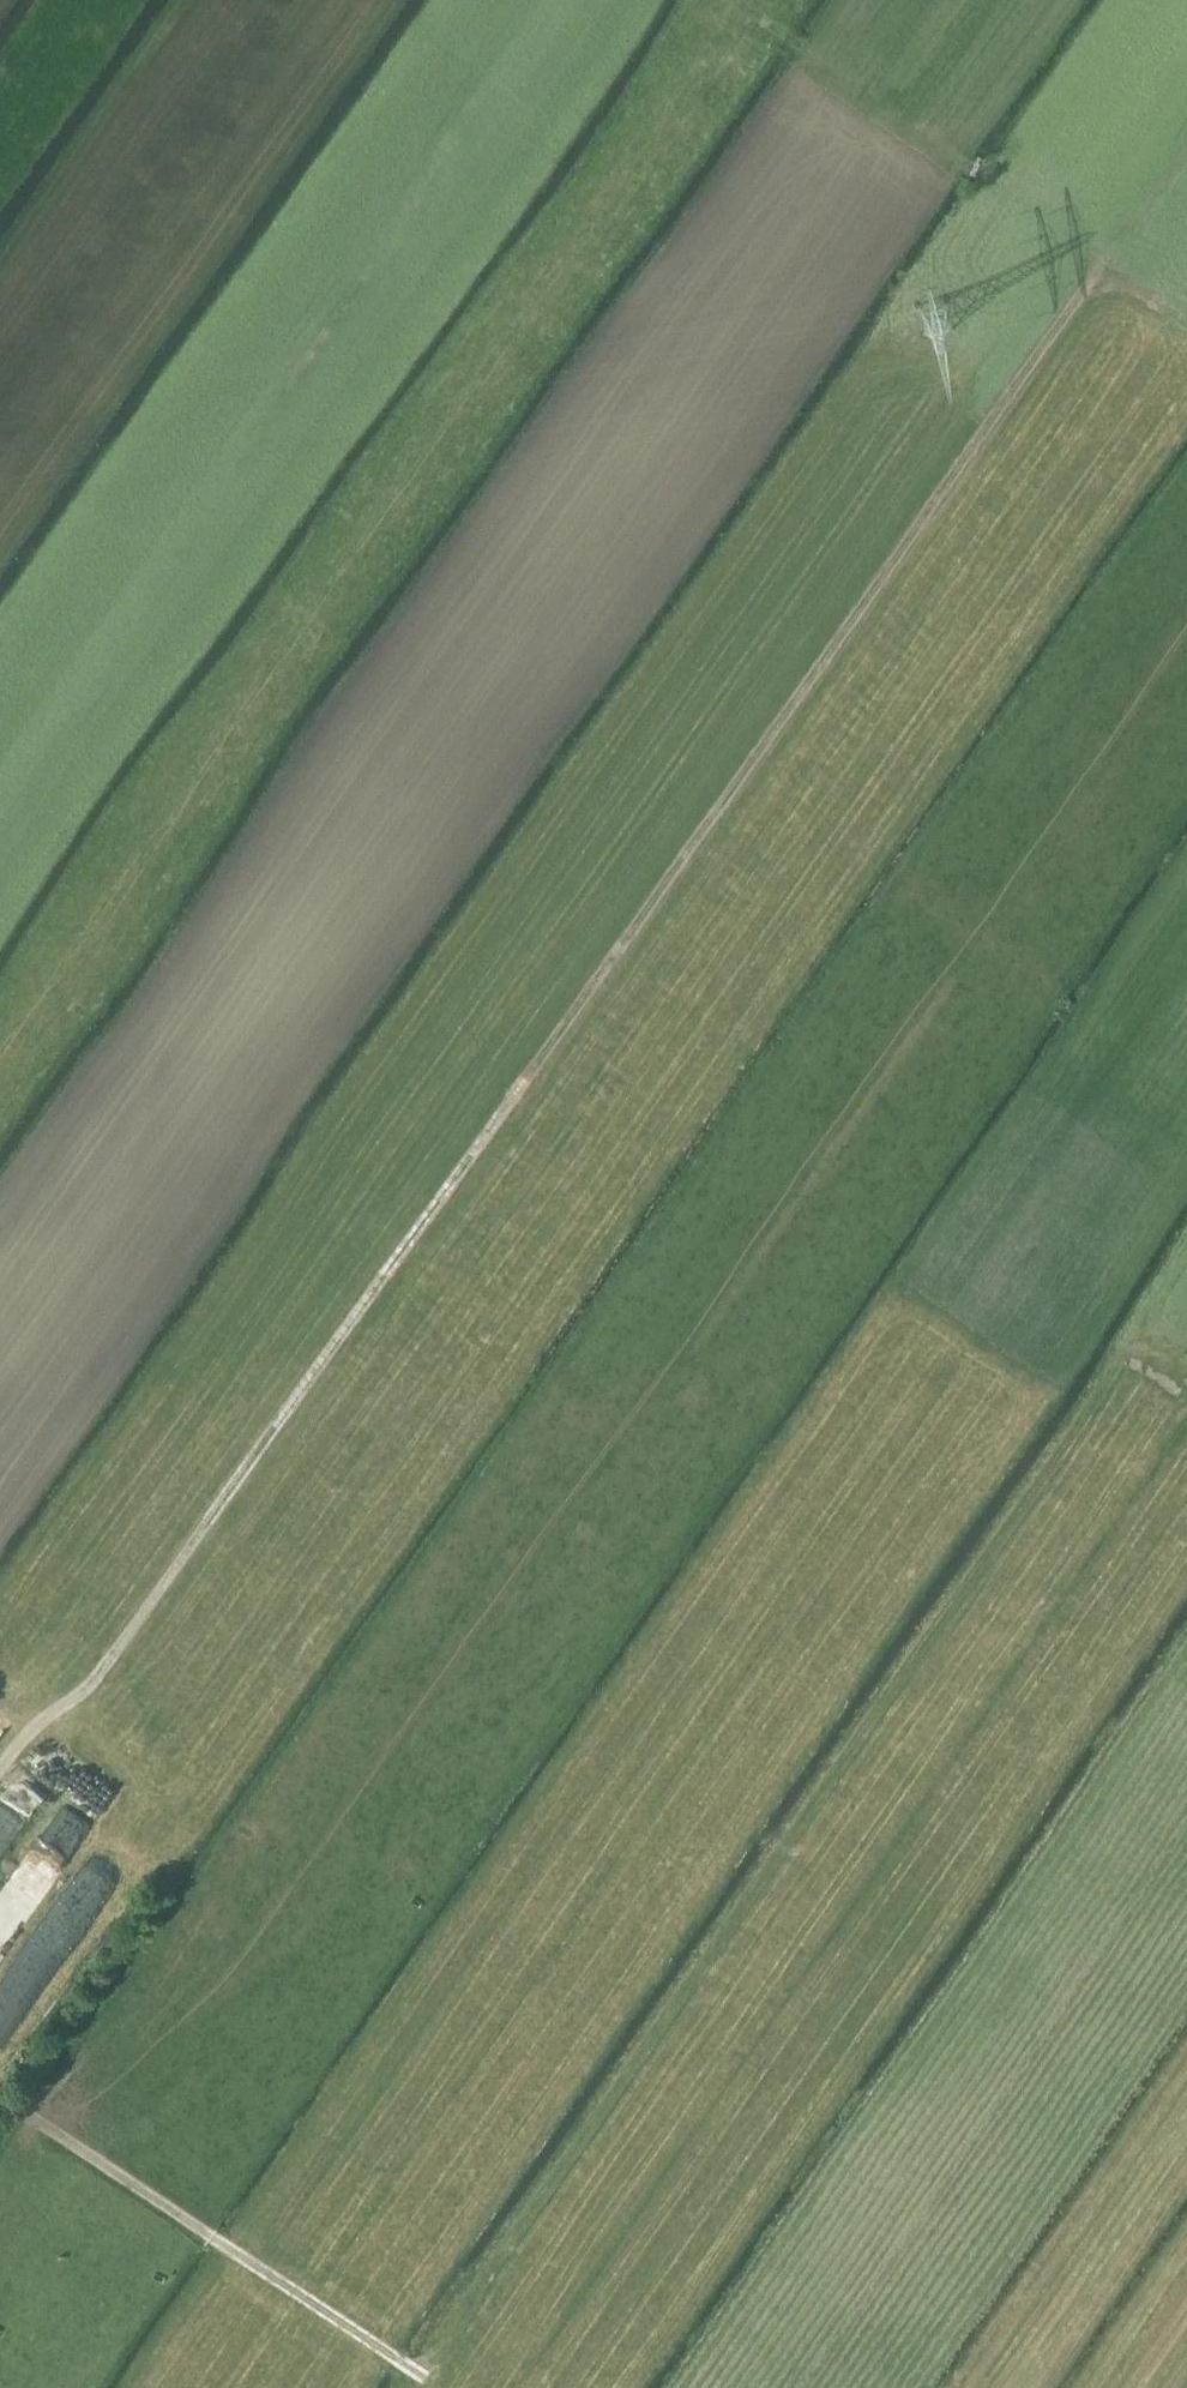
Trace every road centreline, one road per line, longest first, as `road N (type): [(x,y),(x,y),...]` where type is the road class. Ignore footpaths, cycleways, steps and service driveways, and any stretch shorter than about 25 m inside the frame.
road 1 (track): [(0,1763),(92,1685),(1126,228)]
road 2 (track): [(0,2093),(426,2376)]

